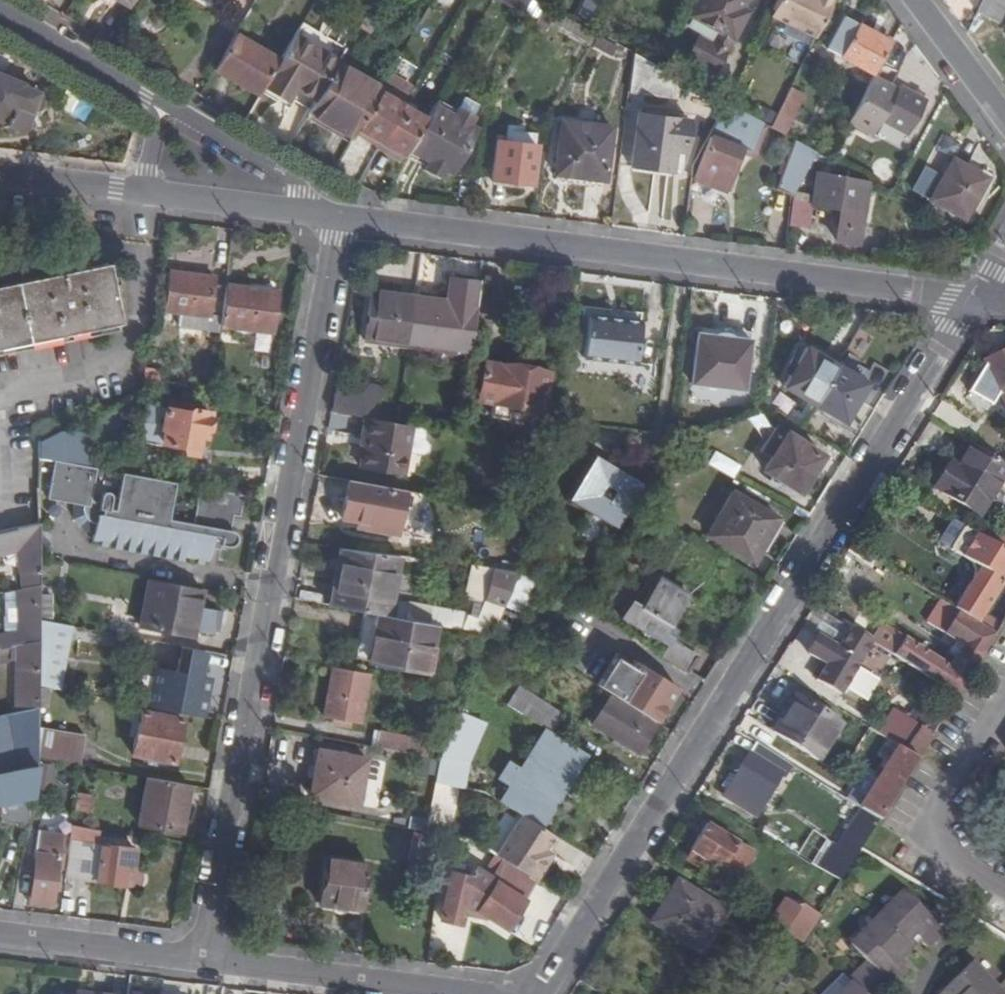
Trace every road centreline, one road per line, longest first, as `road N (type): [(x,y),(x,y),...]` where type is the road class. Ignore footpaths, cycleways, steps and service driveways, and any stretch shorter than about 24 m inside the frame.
road 1 (residential): [(542,993),(970,302)]
road 2 (residential): [(205,959),(342,220)]
road 3 (tertiary): [(342,220),(970,302)]
road 4 (residential): [(205,959),(482,993)]
road 5 (residential): [(342,220),(159,103)]
road 6 (residential): [(0,934),(205,959)]
road 7 (tertiary): [(146,192),(342,220)]
road 8 (residential): [(0,11),(159,103)]
road 9 (residential): [(916,0),(1004,123)]
road 10 (tertiary): [(0,174),(146,192)]

